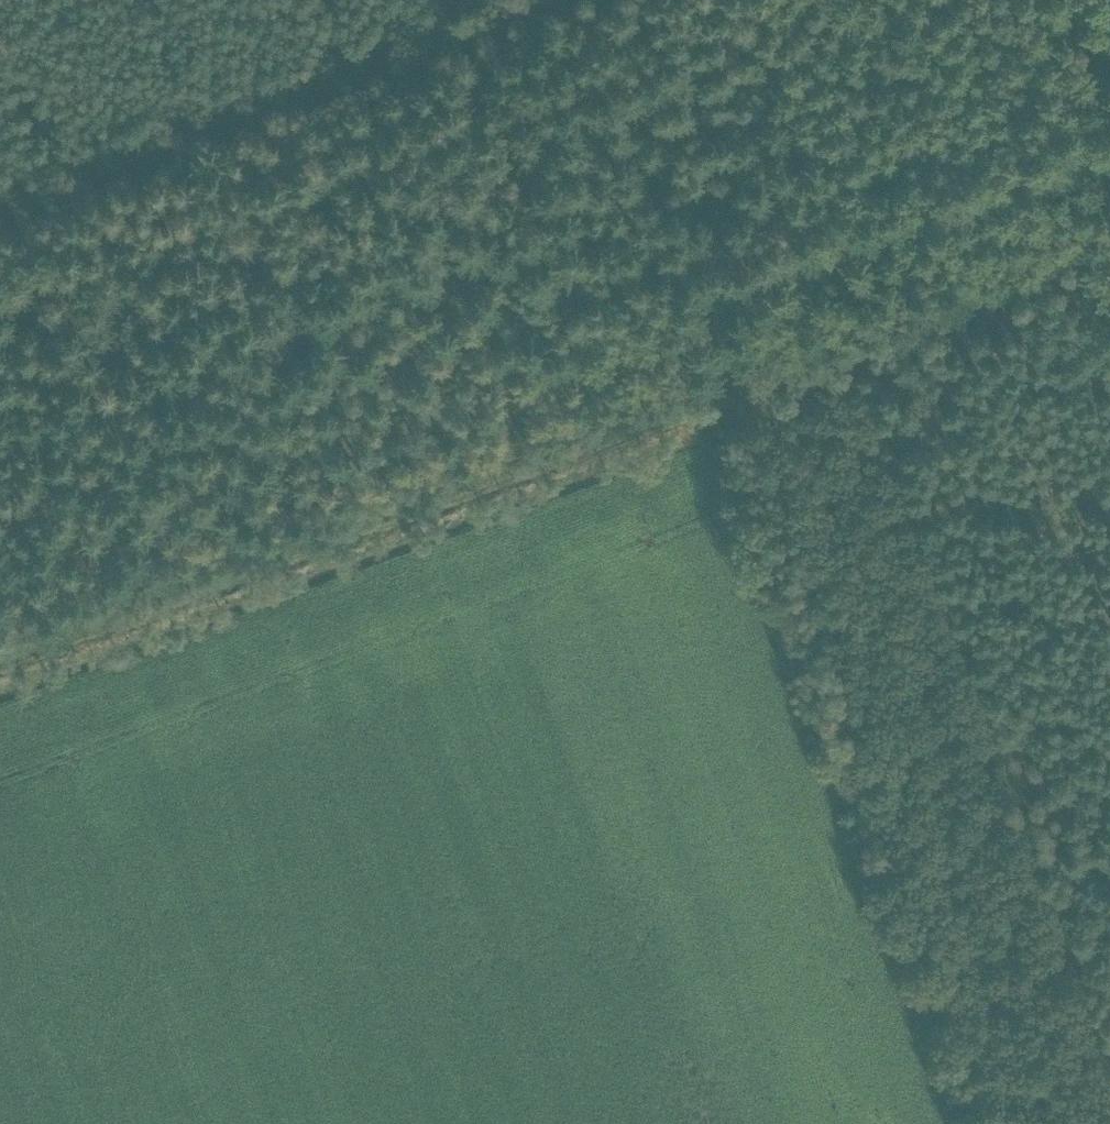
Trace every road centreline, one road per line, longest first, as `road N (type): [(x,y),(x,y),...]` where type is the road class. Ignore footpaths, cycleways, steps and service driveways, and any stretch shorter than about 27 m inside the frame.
road 1 (track): [(0,191),(511,0)]
road 2 (track): [(1109,280),(1012,0)]

